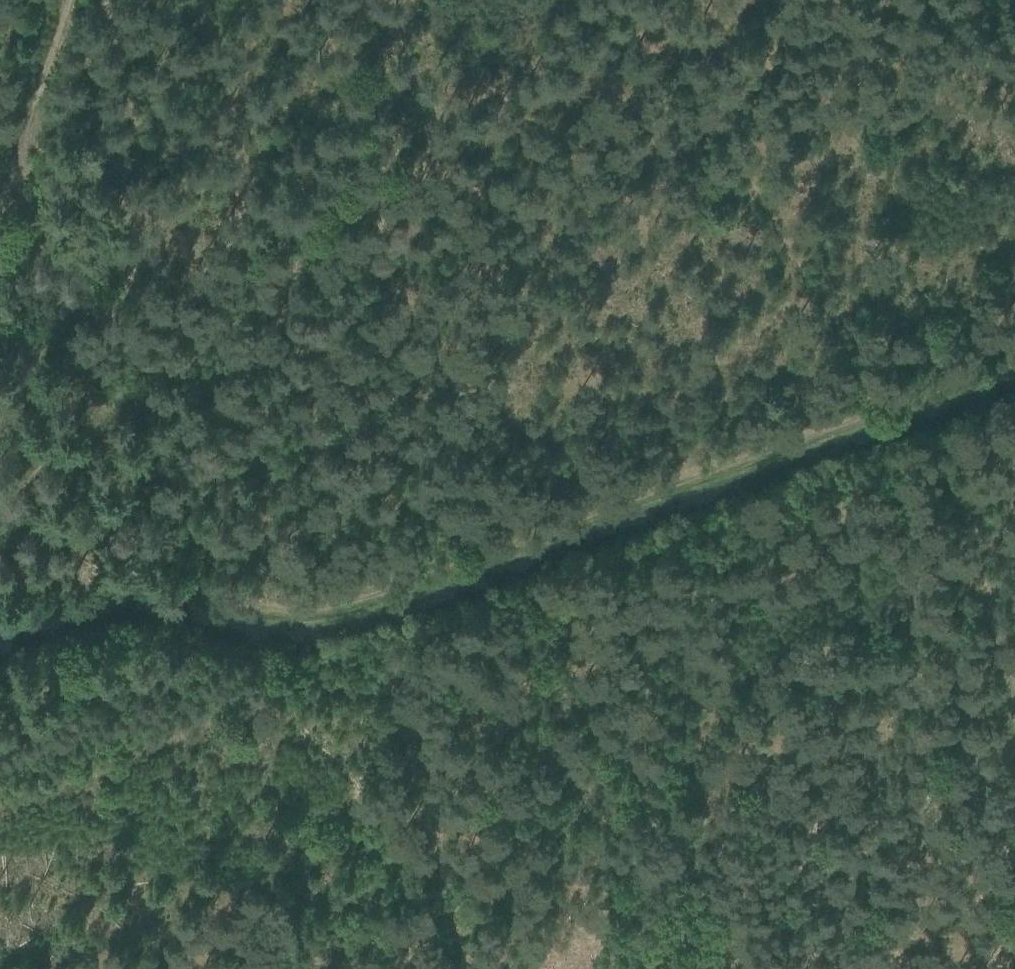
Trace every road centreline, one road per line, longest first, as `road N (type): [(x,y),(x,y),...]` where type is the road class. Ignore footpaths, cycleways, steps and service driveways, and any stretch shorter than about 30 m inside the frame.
road 1 (track): [(0,211),(67,0)]

